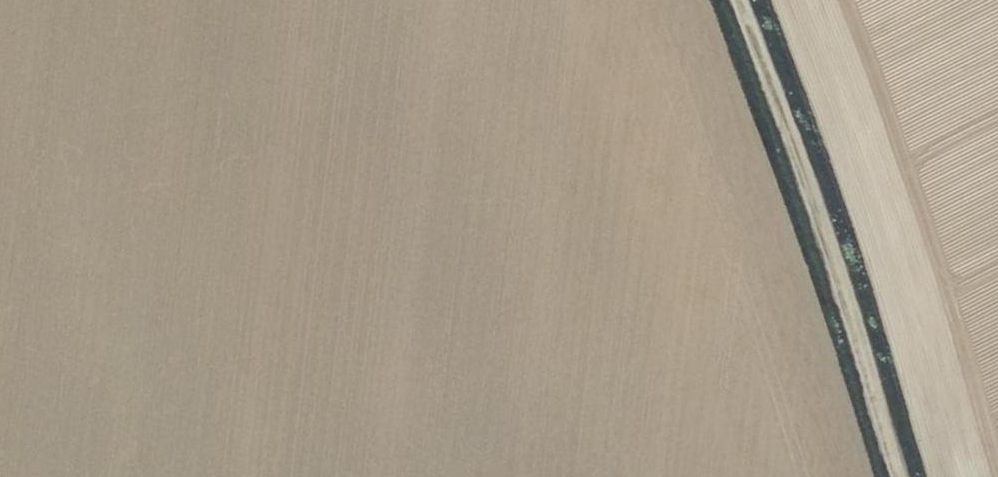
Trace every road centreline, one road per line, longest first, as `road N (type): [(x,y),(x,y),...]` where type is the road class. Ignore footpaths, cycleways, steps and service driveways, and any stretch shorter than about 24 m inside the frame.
road 1 (track): [(895,476),(740,0)]

